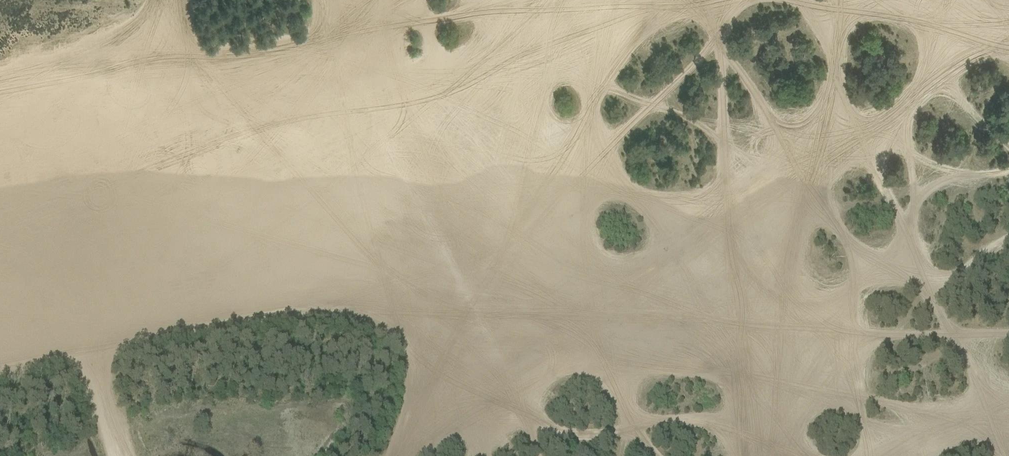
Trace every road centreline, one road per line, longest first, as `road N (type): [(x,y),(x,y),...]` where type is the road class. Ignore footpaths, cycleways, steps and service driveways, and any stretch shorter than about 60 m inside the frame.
road 1 (track): [(530,0),(176,70),(0,86)]
road 2 (track): [(409,455),(419,432),(448,195),(399,0)]

